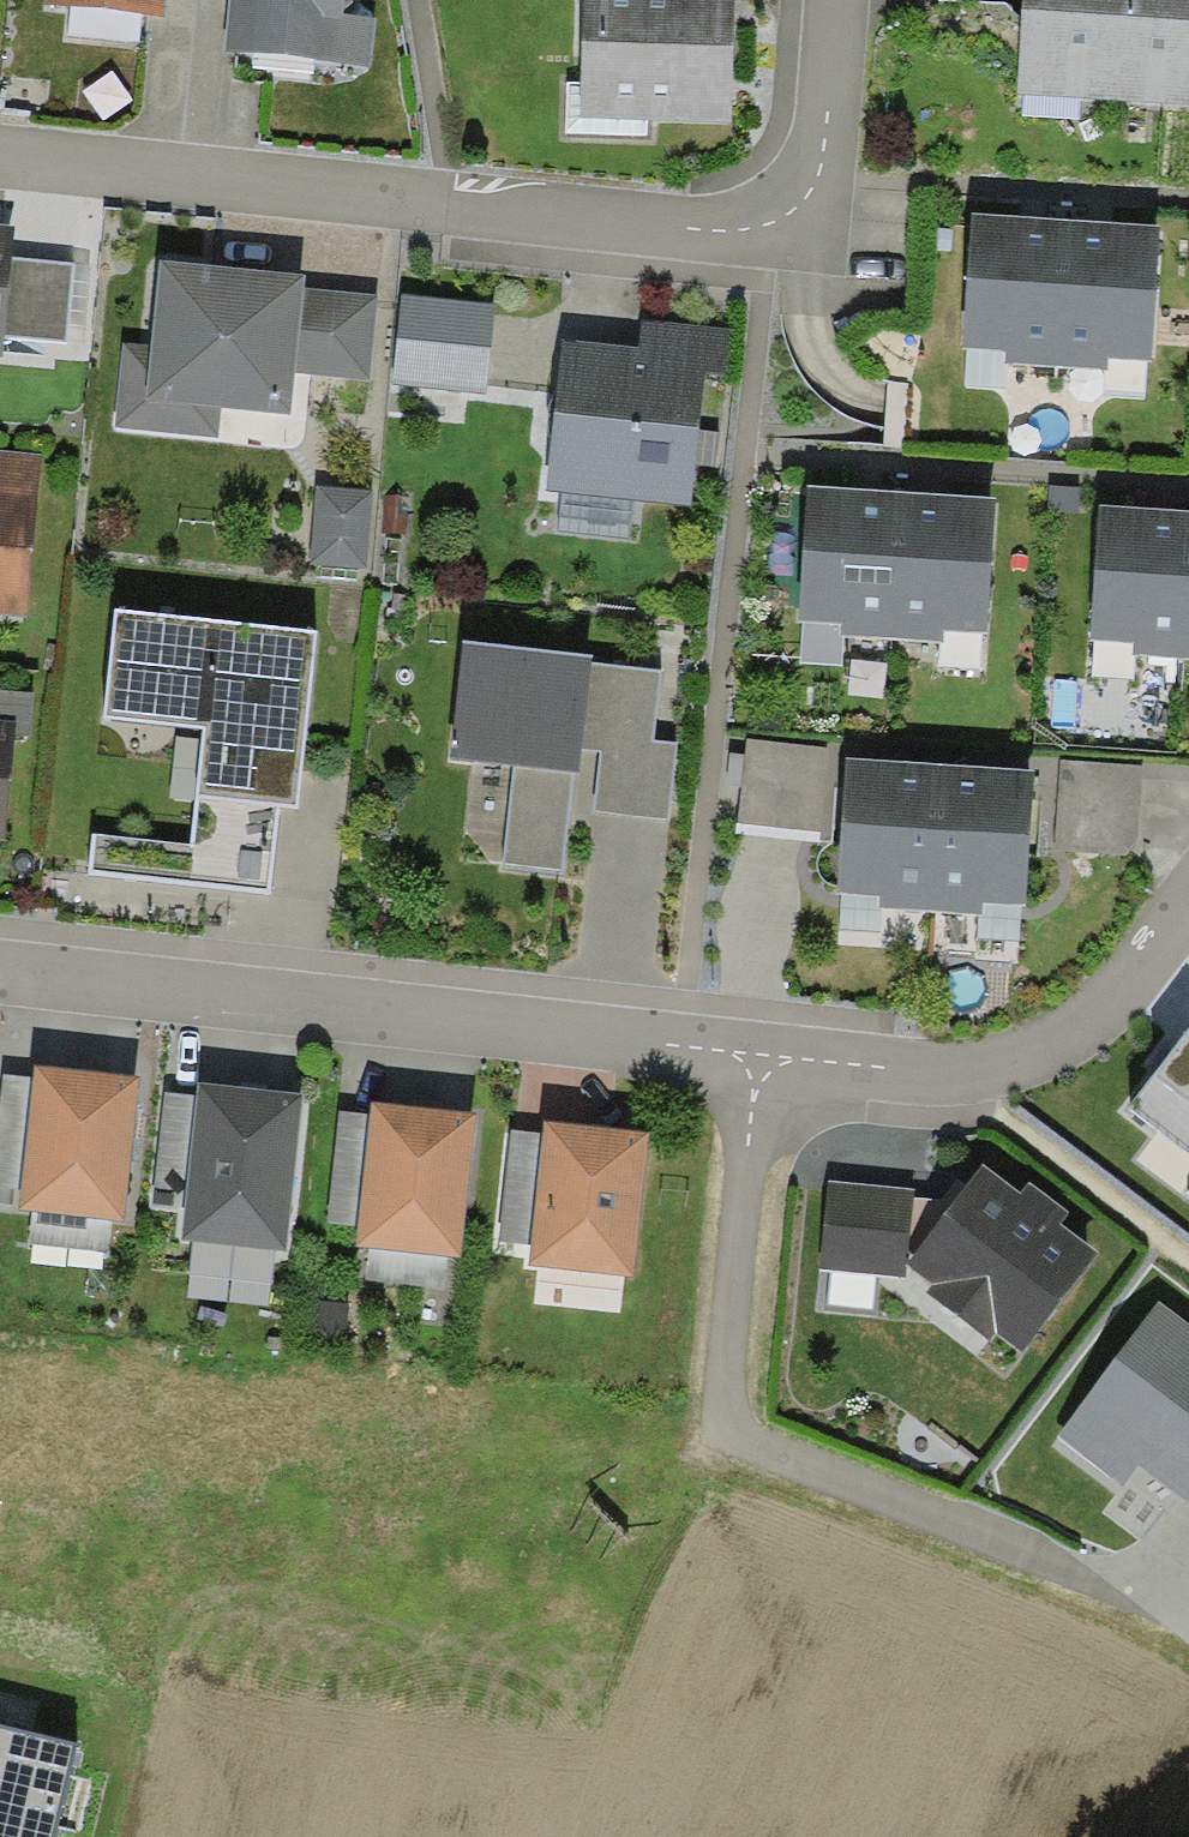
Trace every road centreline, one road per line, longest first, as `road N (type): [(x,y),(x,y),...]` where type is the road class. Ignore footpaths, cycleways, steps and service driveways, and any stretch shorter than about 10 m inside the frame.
road 1 (residential): [(0,155),(711,231),(783,223),(825,186),(829,0)]
road 2 (residential): [(767,1064),(0,976)]
road 3 (residential): [(767,1064),(728,1430),(1070,1572)]
road 4 (residential): [(1188,897),(1075,1038),(994,1058),(767,1064)]
road 5 (track): [(994,1058),(1012,1120),(1188,1257)]

